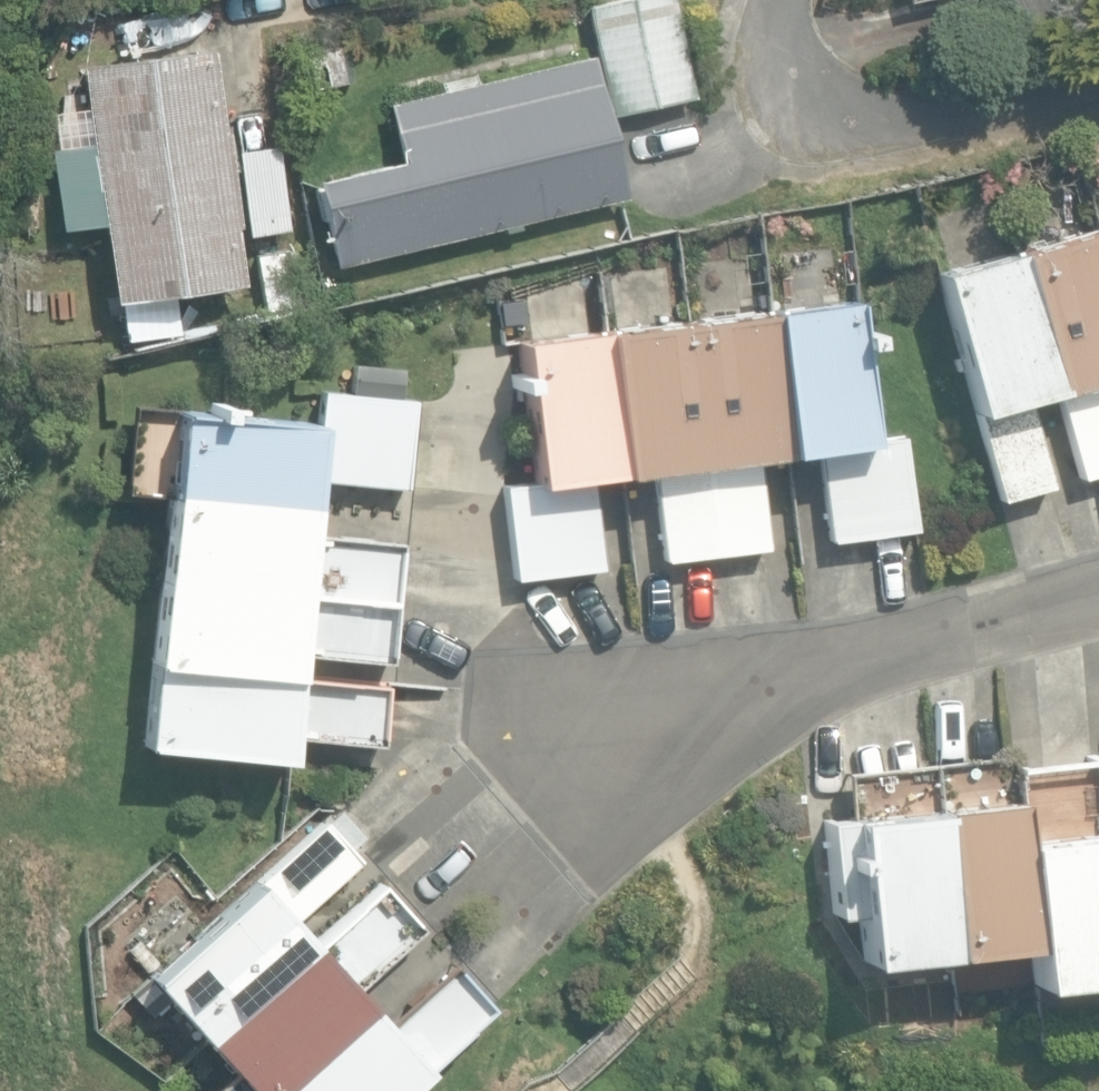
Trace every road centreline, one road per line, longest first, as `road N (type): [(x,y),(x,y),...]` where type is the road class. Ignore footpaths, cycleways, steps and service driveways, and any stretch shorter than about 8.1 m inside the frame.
road 1 (residential): [(563,749),(736,678),(1098,572)]

